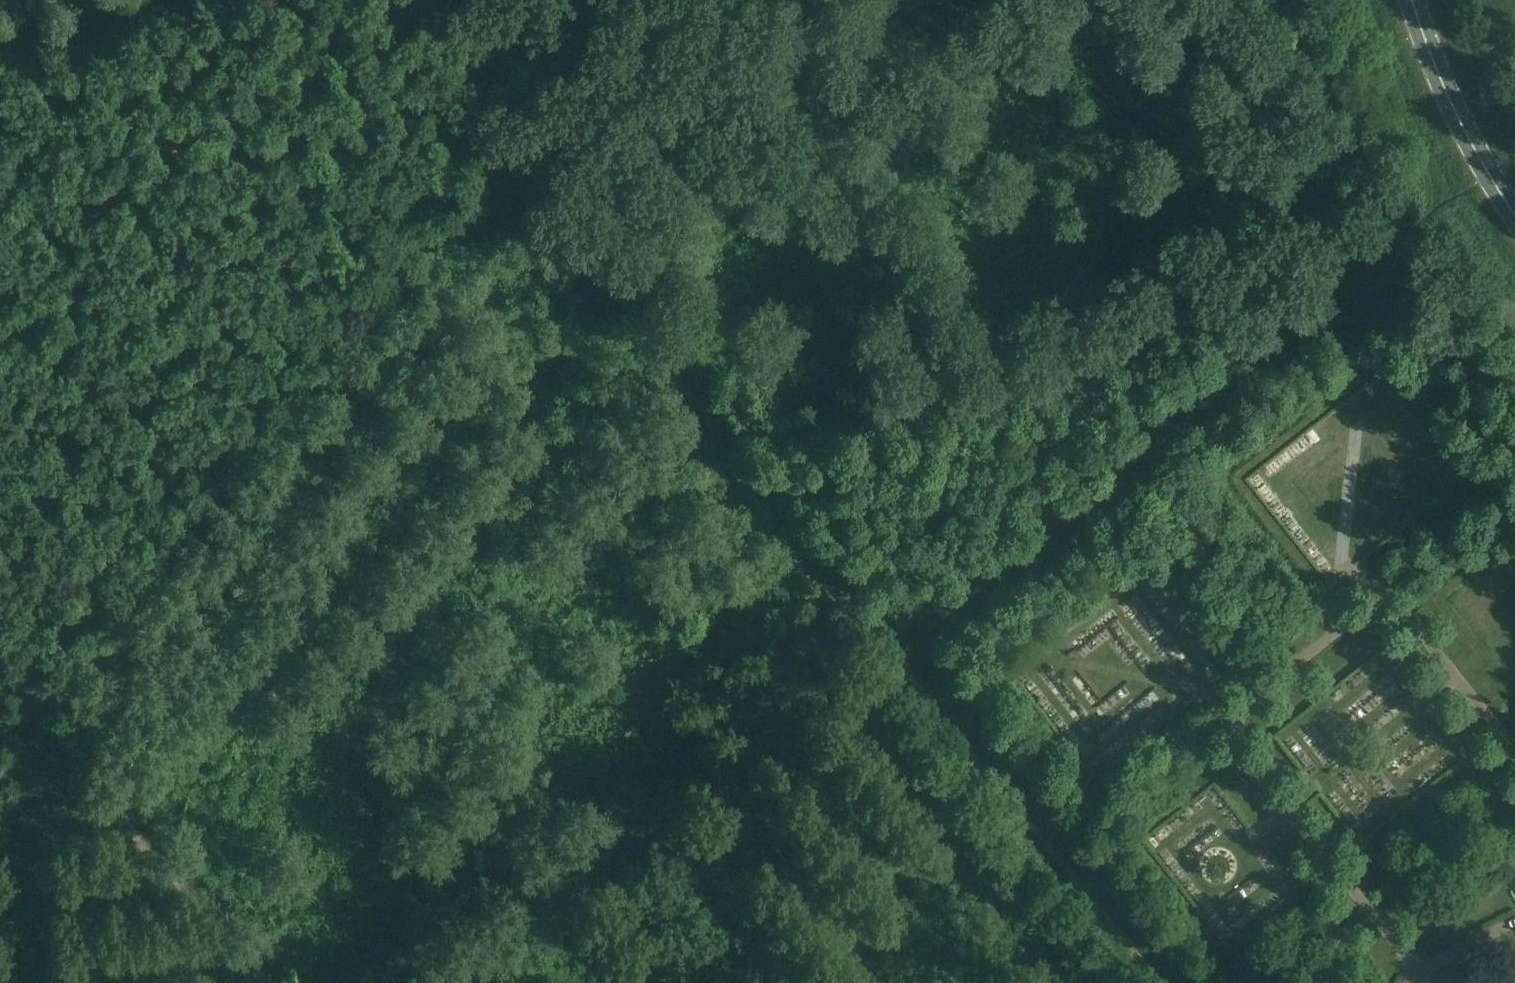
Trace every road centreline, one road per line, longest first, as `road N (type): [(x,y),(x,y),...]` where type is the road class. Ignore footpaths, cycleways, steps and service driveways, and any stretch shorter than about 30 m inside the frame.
road 1 (track): [(464,0),(505,172),(470,191),(42,714)]
road 2 (tertiary): [(1514,216),(1457,119),(1413,0)]
road 3 (track): [(187,0),(0,59)]

